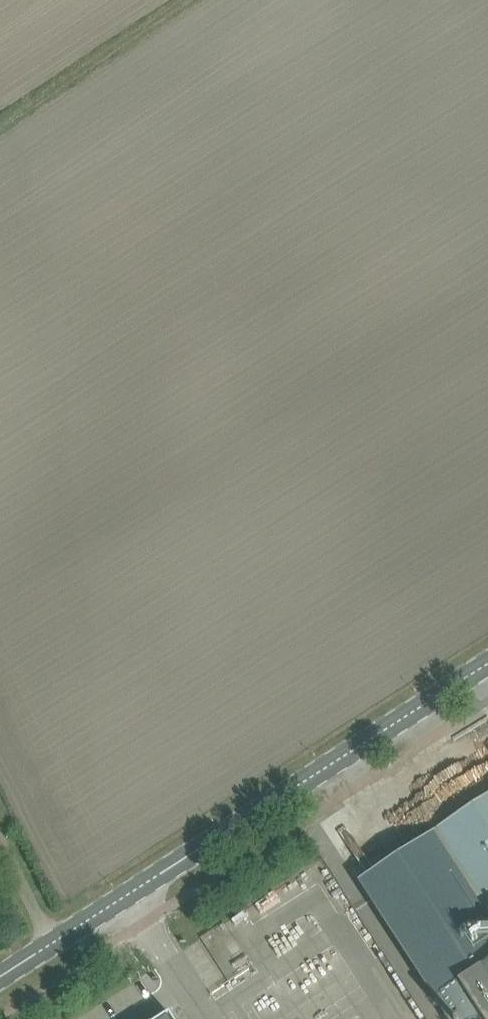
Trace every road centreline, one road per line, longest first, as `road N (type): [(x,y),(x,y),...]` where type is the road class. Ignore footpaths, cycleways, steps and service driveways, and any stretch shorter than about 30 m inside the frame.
road 1 (tertiary): [(0,984),(487,662)]
road 2 (track): [(0,119),(179,0)]

